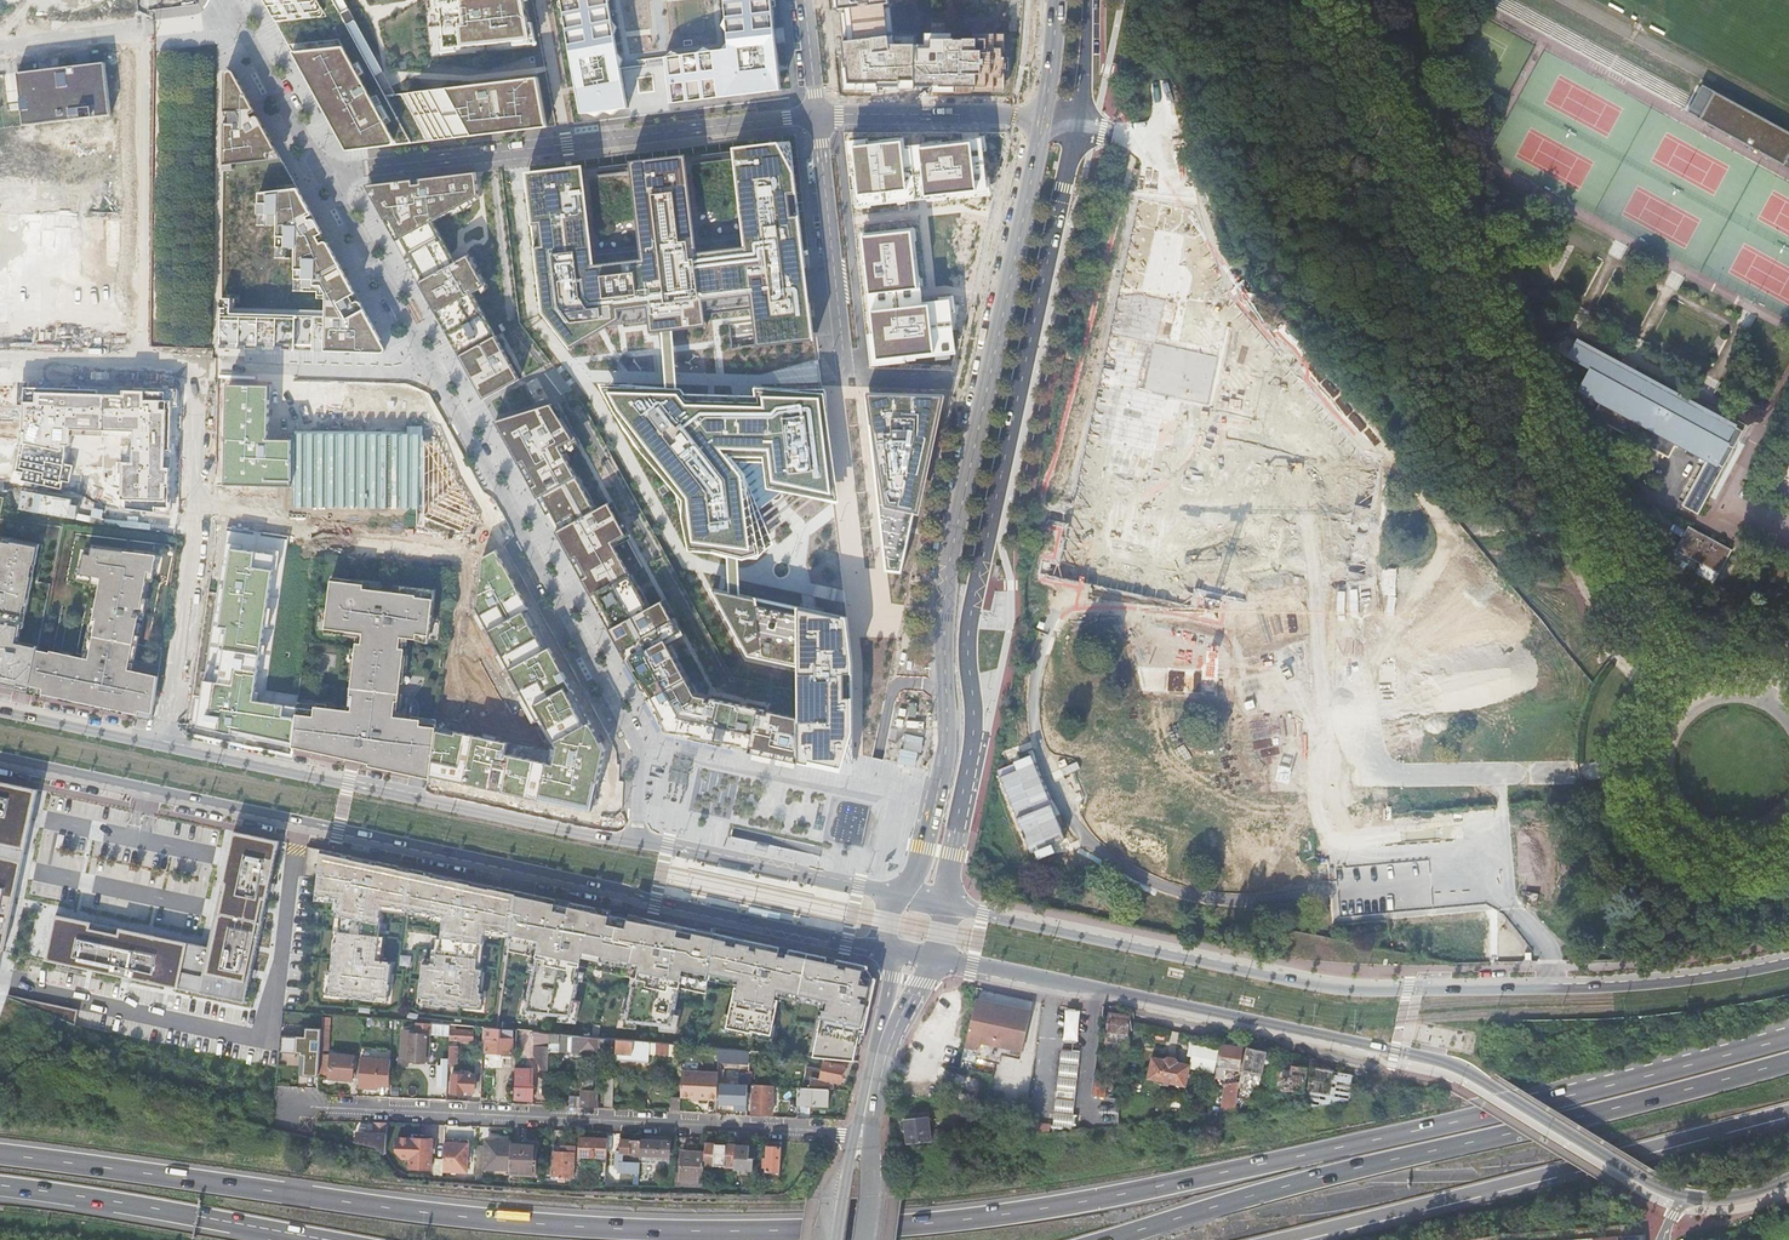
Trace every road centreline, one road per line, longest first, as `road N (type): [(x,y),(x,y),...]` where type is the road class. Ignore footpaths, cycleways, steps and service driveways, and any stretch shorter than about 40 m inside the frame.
road 1 (motorway): [(1788,1033),(1483,1117),(1089,1203),(808,1232)]
road 2 (secondary): [(949,903),(946,879),(974,722),(972,603),(1075,143),(1087,0)]
road 3 (primary): [(0,759),(888,947)]
road 4 (primary): [(1788,962),(1623,985),(1356,988),(949,903)]
road 5 (trunk): [(808,1232),(507,1222),(0,1158)]
road 6 (track): [(1714,699),(1324,0)]
road 7 (primary): [(933,958),(1456,1064),(1685,1196)]
road 8 (secondary): [(1043,116),(947,575),(940,783),(916,872),(897,893)]
road 9 (motorway): [(1105,1239),(1297,1182),(1788,1059)]
road 10 (residential): [(316,1103),(855,1135)]
road 11 (motorway): [(1278,1239),(1788,1110)]
road 12 (residential): [(640,840),(637,740),(437,373)]
road 13 (residential): [(323,172),(817,115)]
road 14 (primary): [(640,840),(166,744)]
road 15 (residential): [(166,744),(192,560),(201,365)]
road 16 (trunk): [(0,1187),(326,1239)]
road 17 (primary): [(897,893),(640,840)]
road 18 (residential): [(817,115),(846,375)]
road 19 (residential): [(201,365),(437,373)]
road 20 (residential): [(437,373),(323,172)]
road 21 (residential): [(817,115),(1043,116)]
road 22 (secondary): [(862,1239),(876,1063)]
road 23 (residential): [(238,18),(323,172)]
road 24 (primary): [(166,744),(0,708)]
road 25 (unknown): [(0,47),(154,29)]

